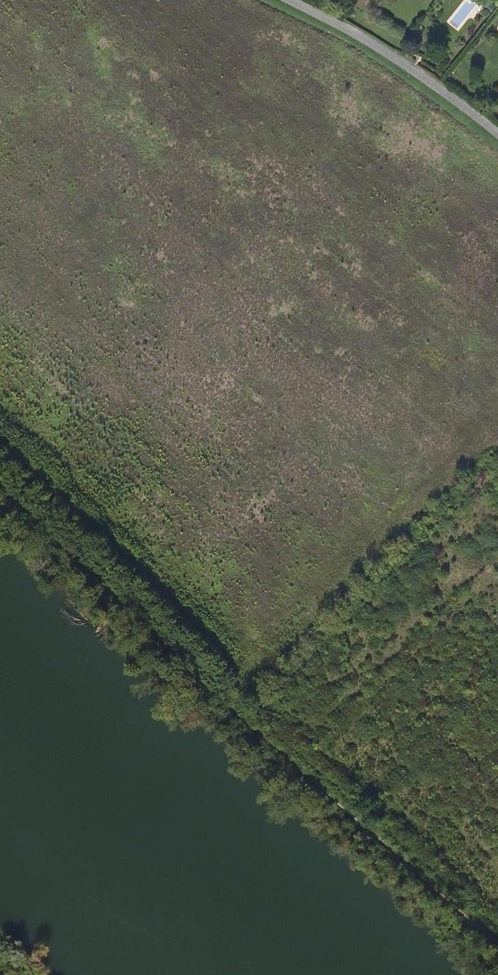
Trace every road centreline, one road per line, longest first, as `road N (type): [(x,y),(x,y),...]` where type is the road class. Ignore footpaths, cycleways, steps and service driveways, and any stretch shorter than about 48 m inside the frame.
road 1 (residential): [(497,135),(379,49),(290,0)]

